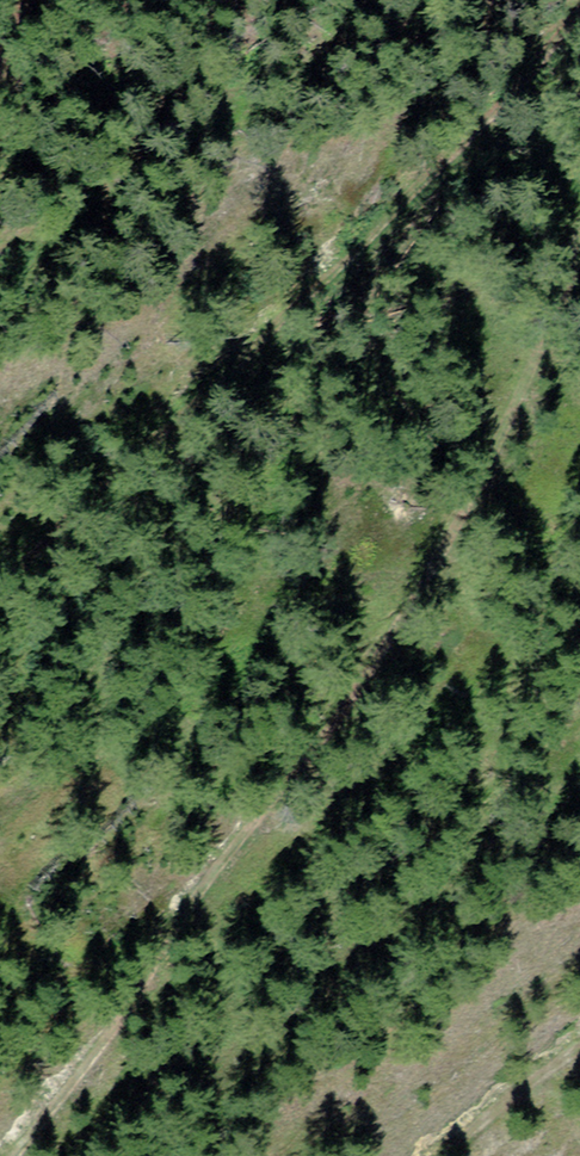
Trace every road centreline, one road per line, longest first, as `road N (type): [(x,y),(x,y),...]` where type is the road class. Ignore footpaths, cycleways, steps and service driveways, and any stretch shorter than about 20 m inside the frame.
road 1 (track): [(13,1155),(124,1014),(446,543),(528,378),(579,228)]
road 2 (track): [(577,0),(453,158),(262,350),(101,485),(0,590)]
road 3 (track): [(579,1025),(433,1155)]

